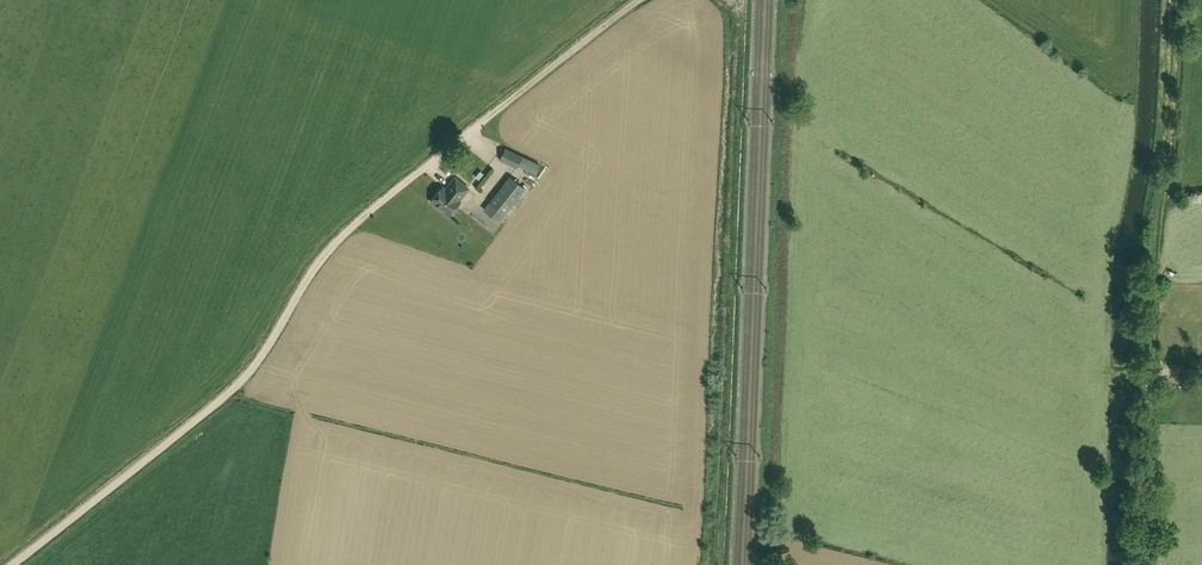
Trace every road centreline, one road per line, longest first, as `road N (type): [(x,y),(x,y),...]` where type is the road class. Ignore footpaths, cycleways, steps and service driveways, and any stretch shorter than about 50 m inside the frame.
road 1 (unclassified): [(11,564),(236,387),(335,242),(485,119)]
road 2 (track): [(1151,374),(1173,0)]
road 3 (track): [(485,119),(637,0)]

